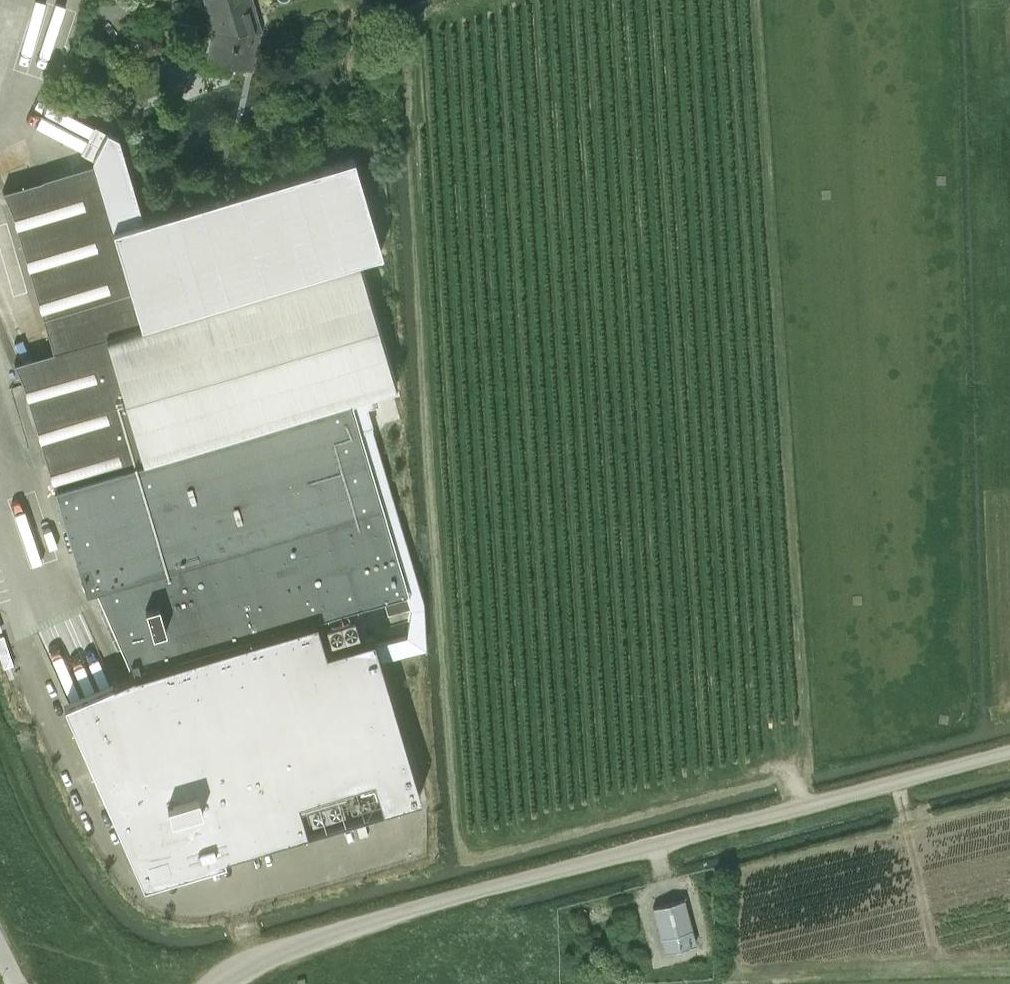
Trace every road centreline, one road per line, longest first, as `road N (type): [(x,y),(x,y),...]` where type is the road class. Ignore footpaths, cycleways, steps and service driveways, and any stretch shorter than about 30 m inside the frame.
road 1 (unclassified): [(221,983),(297,943),(442,900),(1009,752)]

